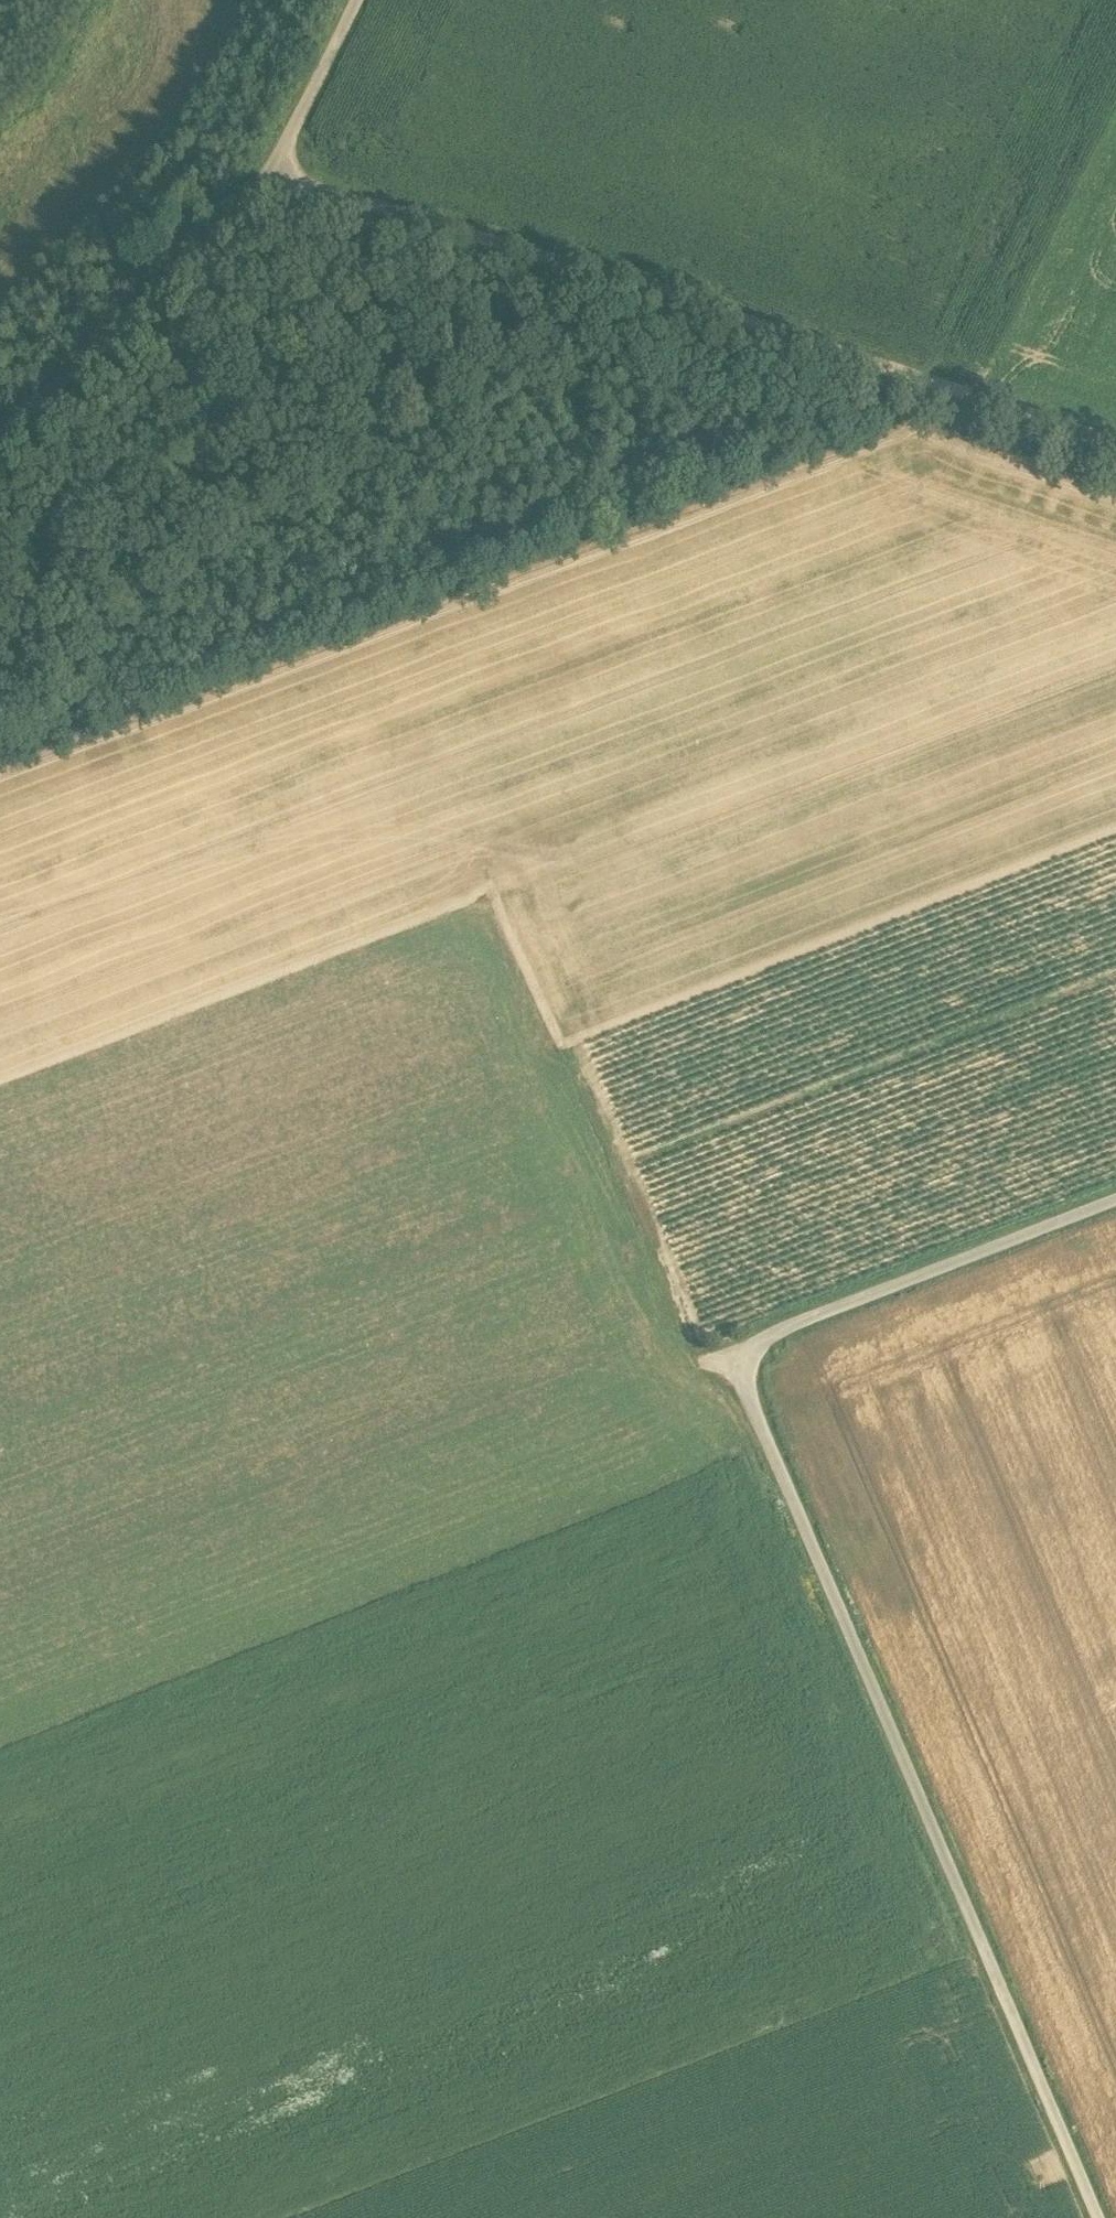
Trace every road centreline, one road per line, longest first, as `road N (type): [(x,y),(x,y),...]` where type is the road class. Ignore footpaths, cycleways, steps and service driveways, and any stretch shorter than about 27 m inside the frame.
road 1 (track): [(1115,1199),(764,1339),(744,1361),(742,1380),(1096,2217)]
road 2 (track): [(1115,442),(649,286),(270,177)]
road 3 (unclassified): [(0,435),(173,282),(270,177),(356,0)]

